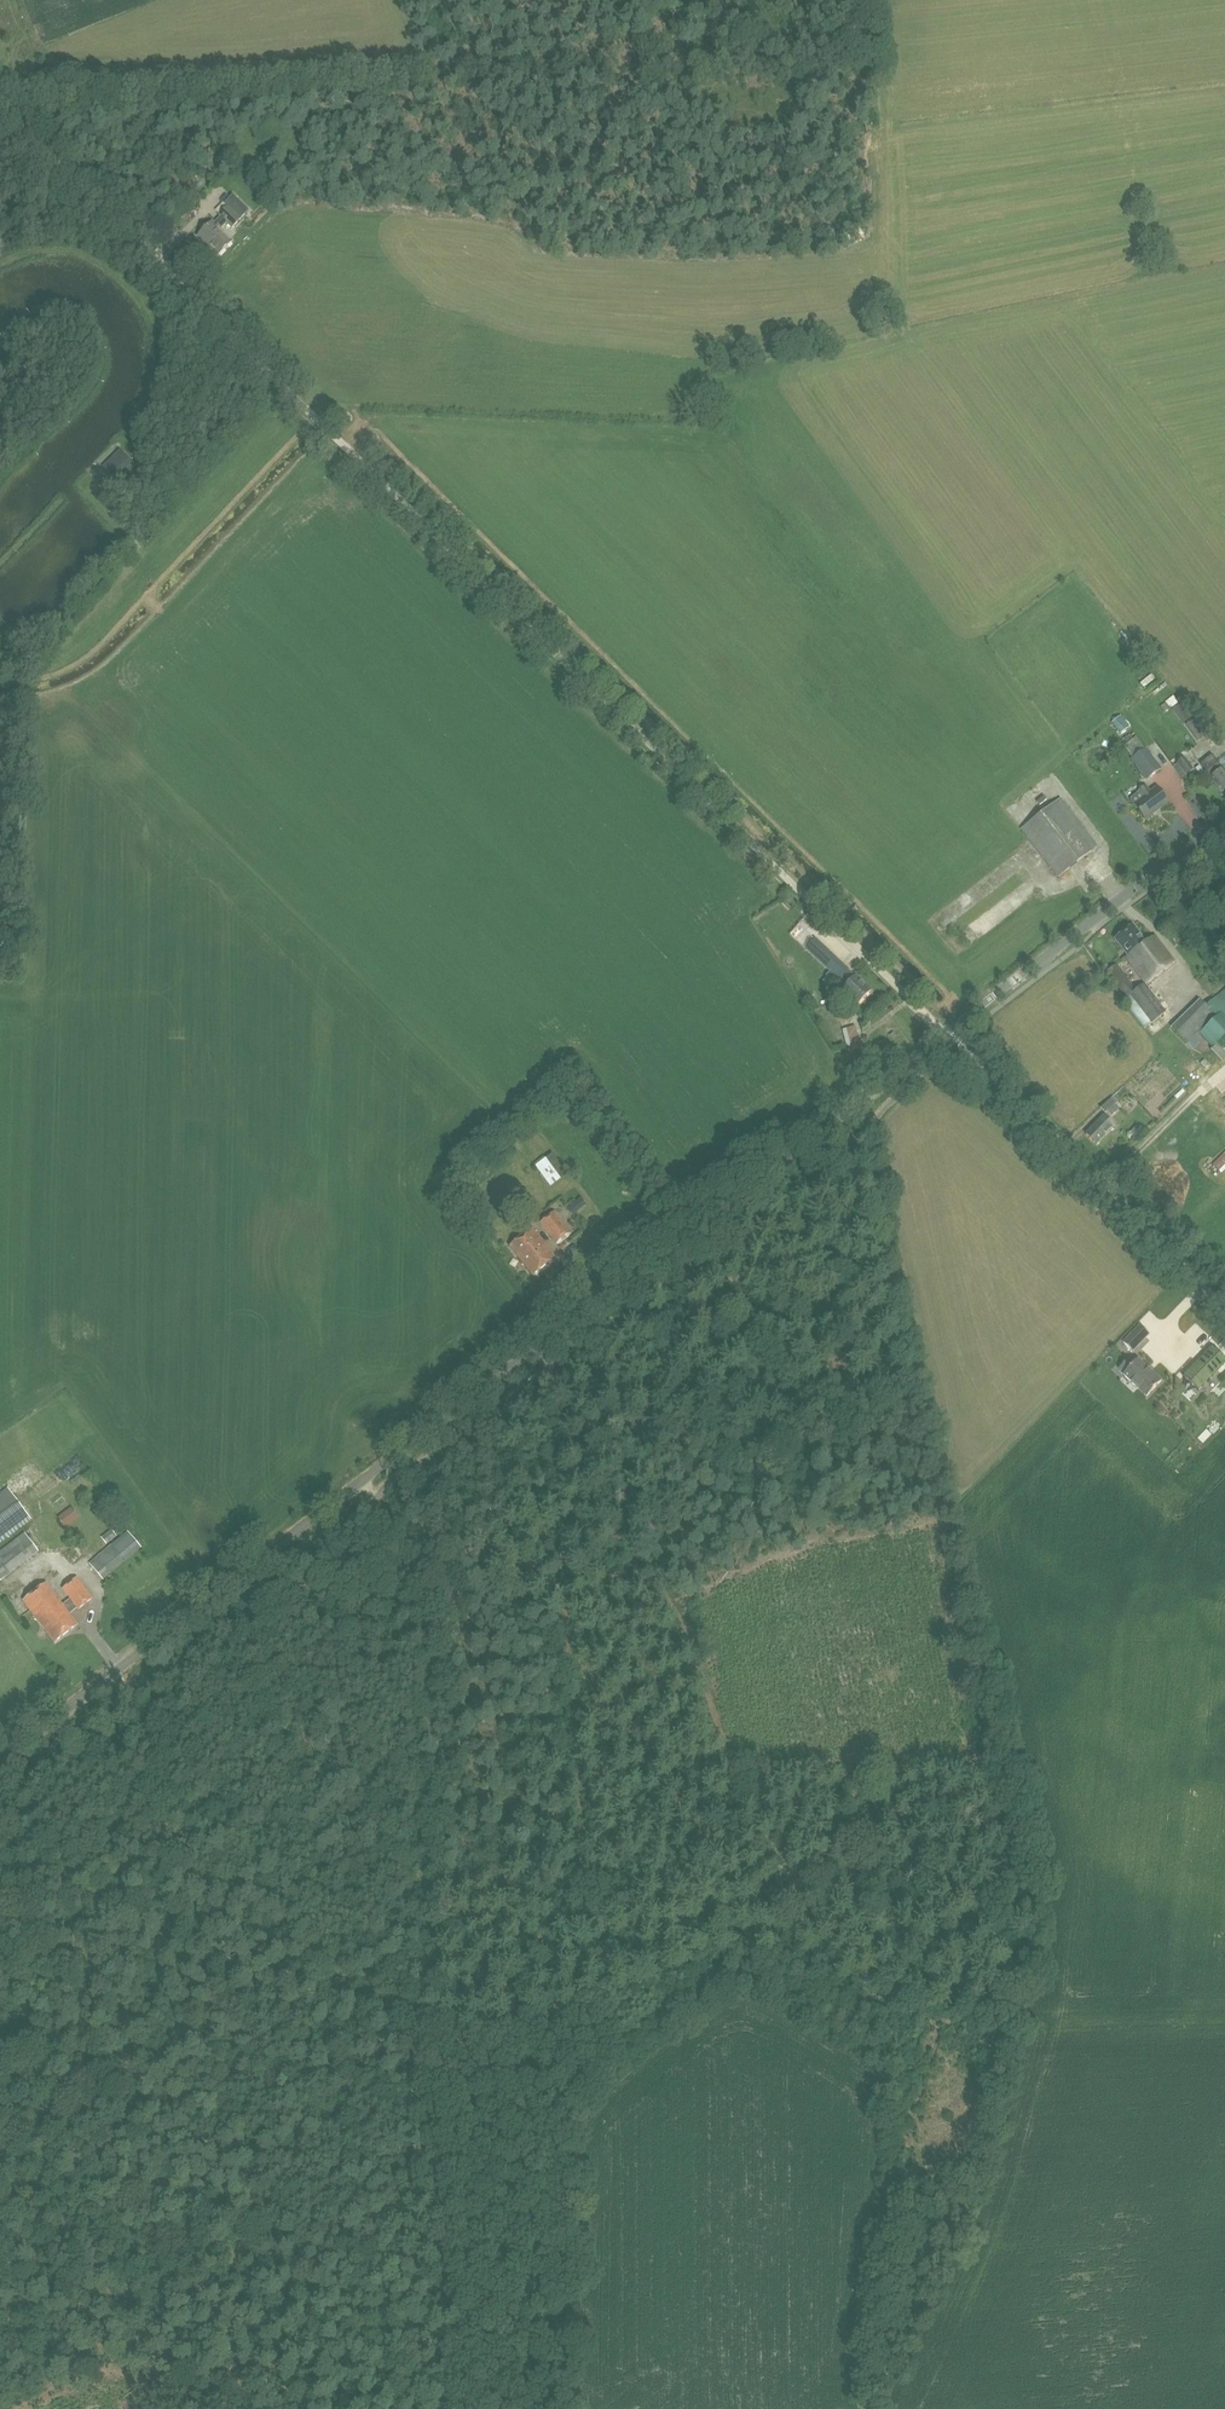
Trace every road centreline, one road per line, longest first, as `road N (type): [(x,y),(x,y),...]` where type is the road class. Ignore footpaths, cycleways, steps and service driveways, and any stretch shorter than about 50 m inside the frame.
road 1 (tertiary): [(0,1758),(945,1035)]
road 2 (track): [(945,1035),(320,421)]
road 3 (track): [(320,421),(0,110)]
road 4 (unclassified): [(1224,1309),(945,1035)]
road 5 (tertiary): [(945,1035),(1224,819)]

